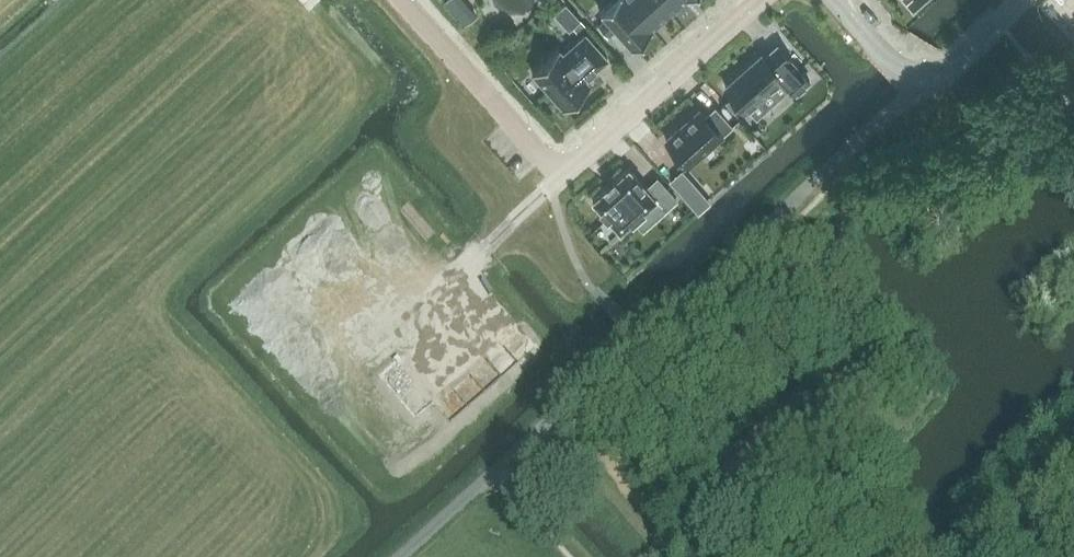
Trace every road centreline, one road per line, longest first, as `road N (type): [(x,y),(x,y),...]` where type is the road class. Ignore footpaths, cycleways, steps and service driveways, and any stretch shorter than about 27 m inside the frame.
road 1 (unclassified): [(400,556),(876,121),(924,90)]
road 2 (residential): [(759,0),(560,173),(403,0)]
road 3 (unclassified): [(924,90),(1022,0)]
road 4 (residential): [(840,0),(924,90)]

